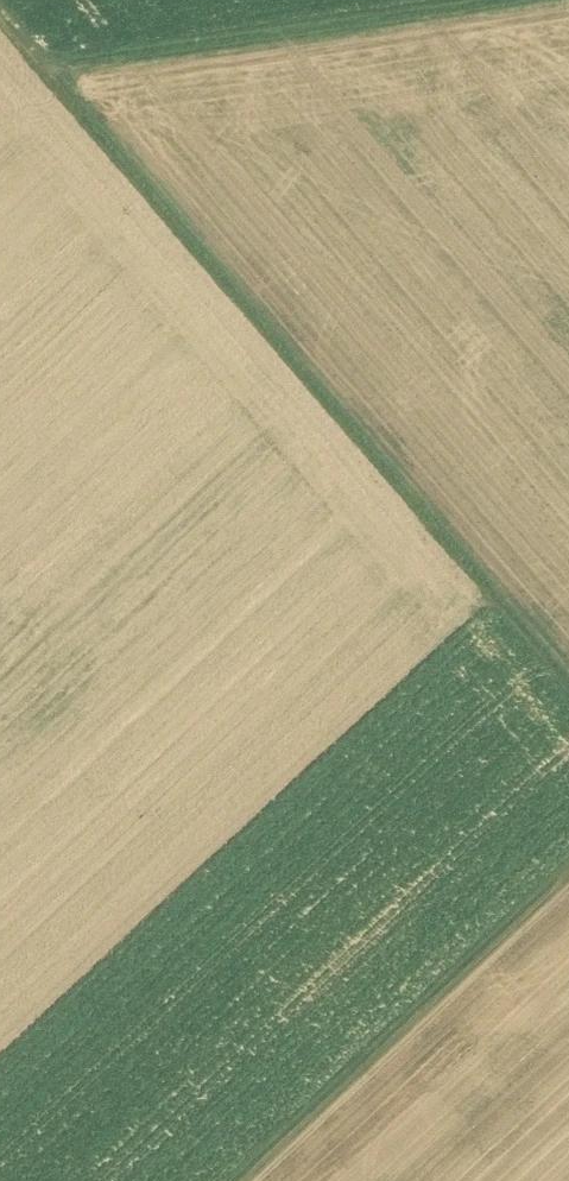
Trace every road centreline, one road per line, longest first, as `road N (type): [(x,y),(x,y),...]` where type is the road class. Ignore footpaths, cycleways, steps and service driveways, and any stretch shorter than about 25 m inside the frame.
road 1 (track): [(61,77),(568,677)]
road 2 (track): [(568,2),(61,77),(0,6)]
road 3 (track): [(568,900),(272,1180)]

